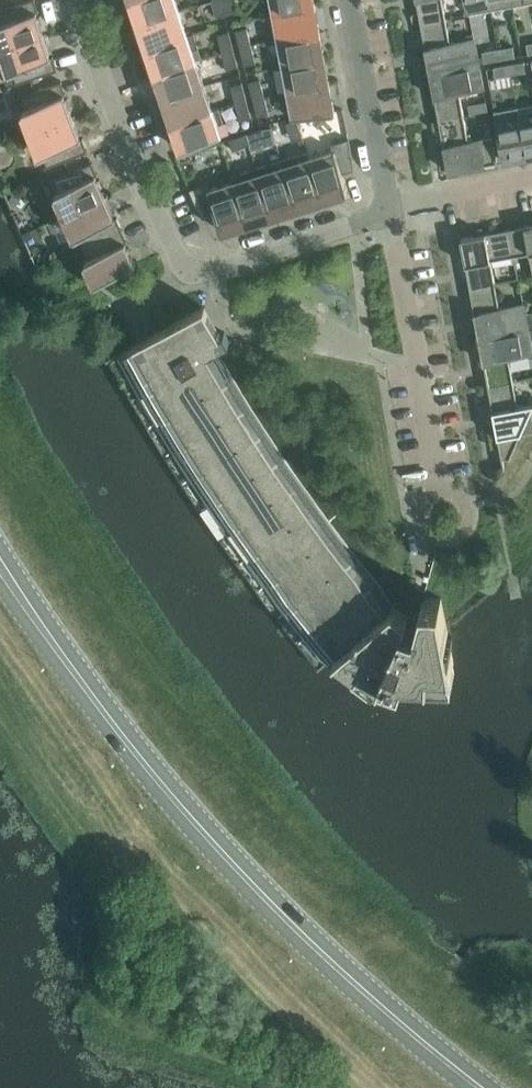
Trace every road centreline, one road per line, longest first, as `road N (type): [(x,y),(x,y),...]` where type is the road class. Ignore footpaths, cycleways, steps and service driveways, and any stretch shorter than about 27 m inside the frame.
road 1 (primary): [(477,1087),(248,884),(110,722),(0,566)]
road 2 (residential): [(387,208),(184,276),(132,167),(71,0)]
road 3 (residential): [(442,483),(387,208)]
road 4 (residential): [(387,208),(346,0)]
road 5 (residential): [(442,483),(426,492),(420,509),(426,526),(441,535),(459,533),(472,519),(472,501),(457,485)]
road 6 (residential): [(531,180),(387,208)]

